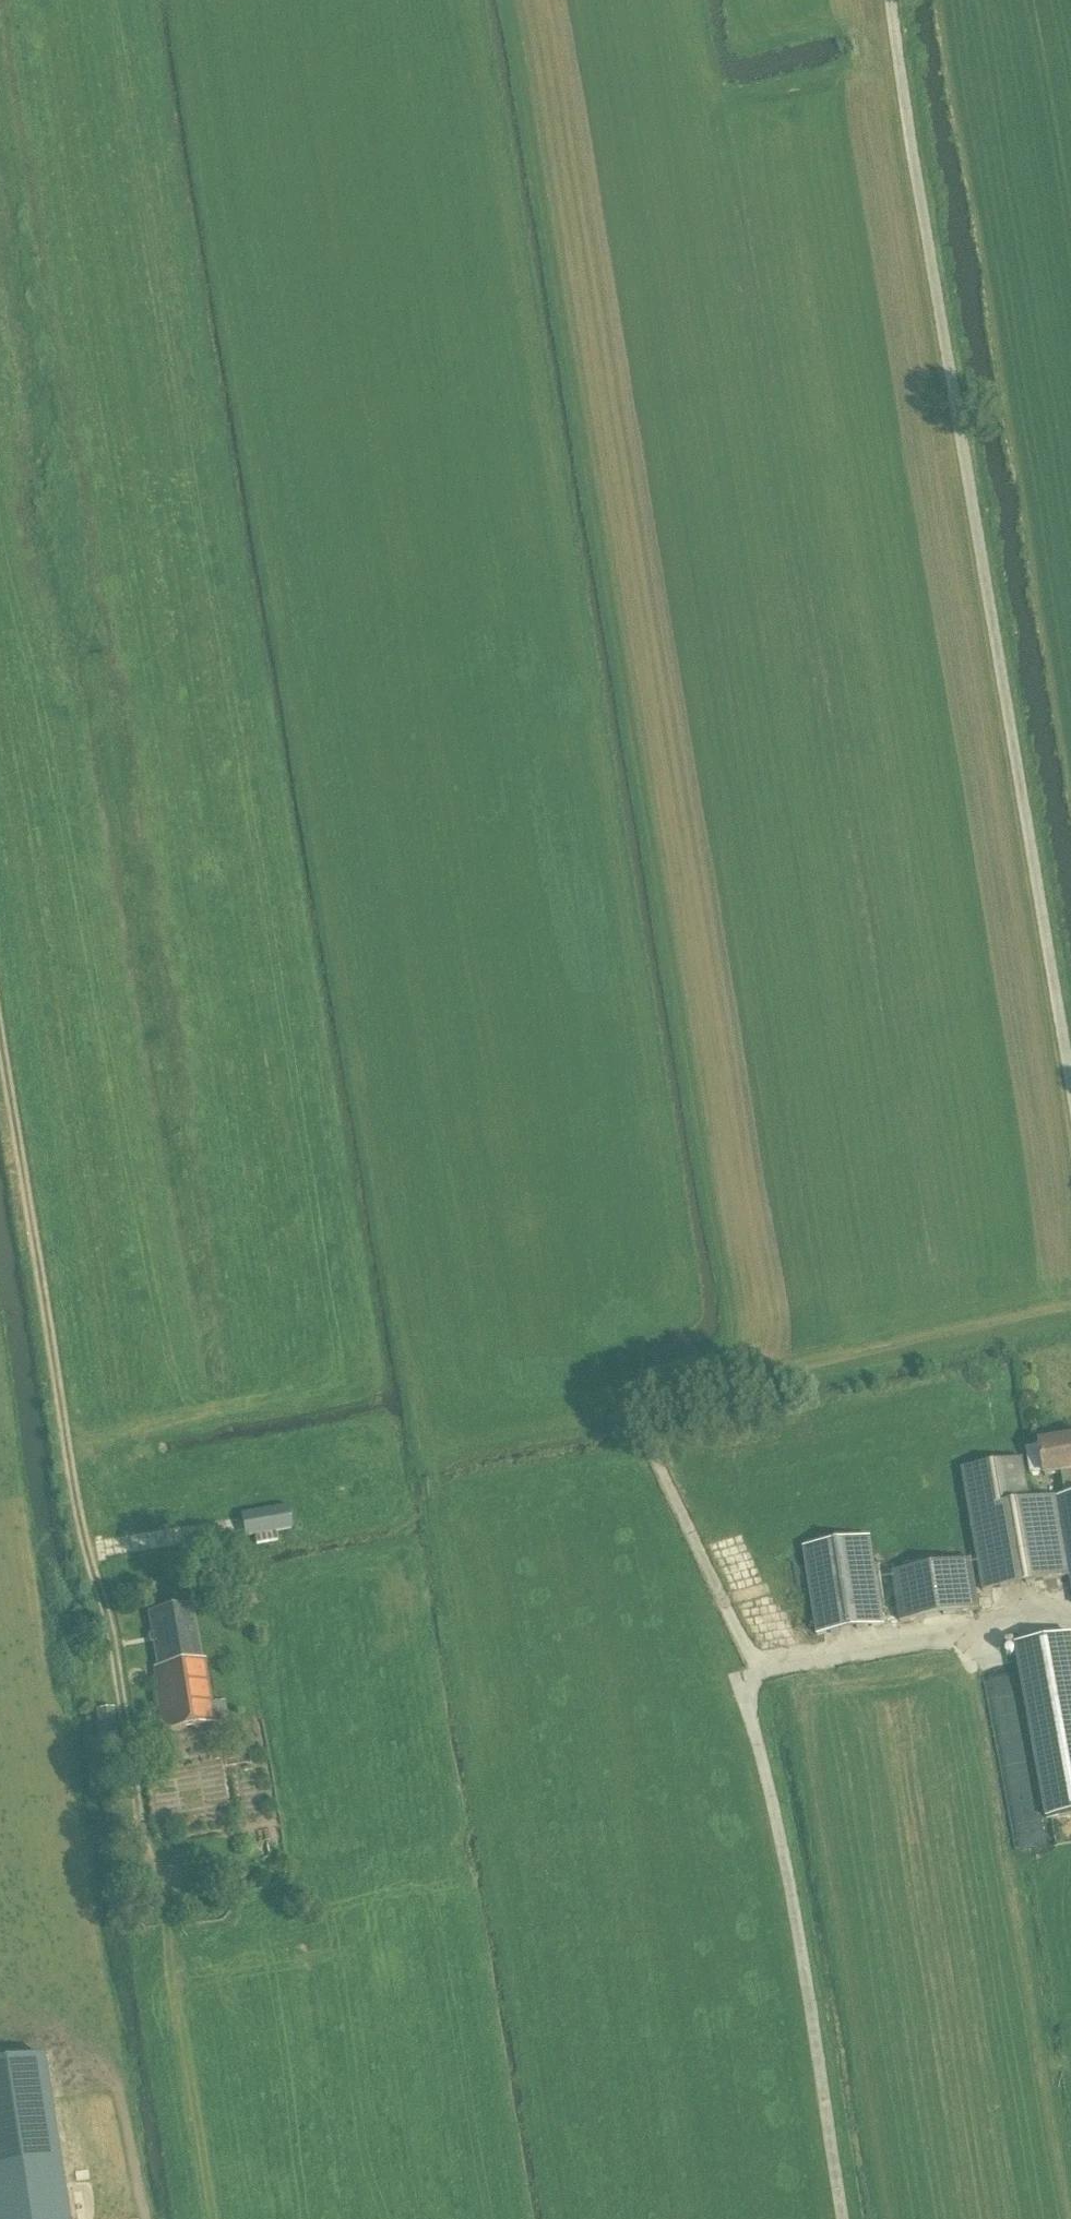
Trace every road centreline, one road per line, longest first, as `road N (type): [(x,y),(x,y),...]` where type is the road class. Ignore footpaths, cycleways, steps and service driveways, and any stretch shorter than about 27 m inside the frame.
road 1 (track): [(1070,1615),(754,1664),(640,1418)]
road 2 (track): [(754,1664),(748,1708),(785,1870),(841,2218)]

